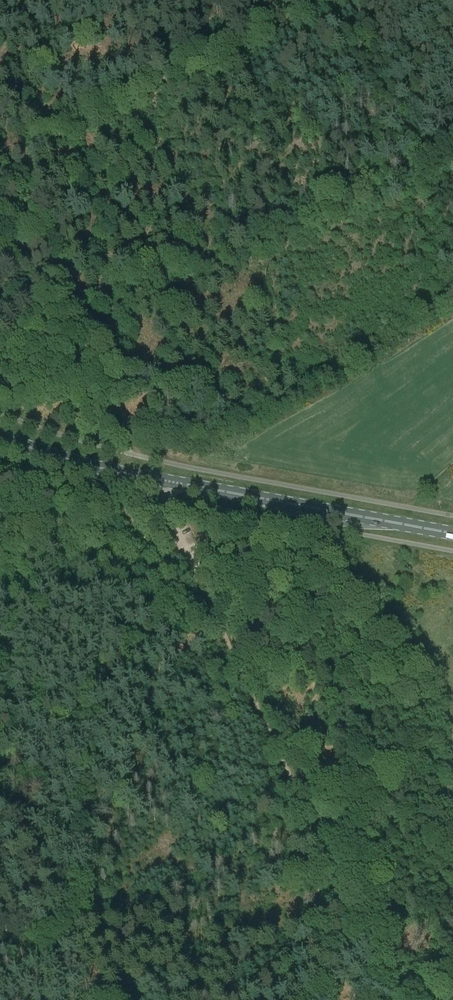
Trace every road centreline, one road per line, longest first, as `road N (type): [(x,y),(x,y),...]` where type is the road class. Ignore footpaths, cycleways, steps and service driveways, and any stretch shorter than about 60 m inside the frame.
road 1 (track): [(0,147),(129,456),(168,502),(390,999)]
road 2 (primary): [(452,534),(111,471),(0,437)]
road 3 (track): [(337,0),(34,143),(13,174)]

